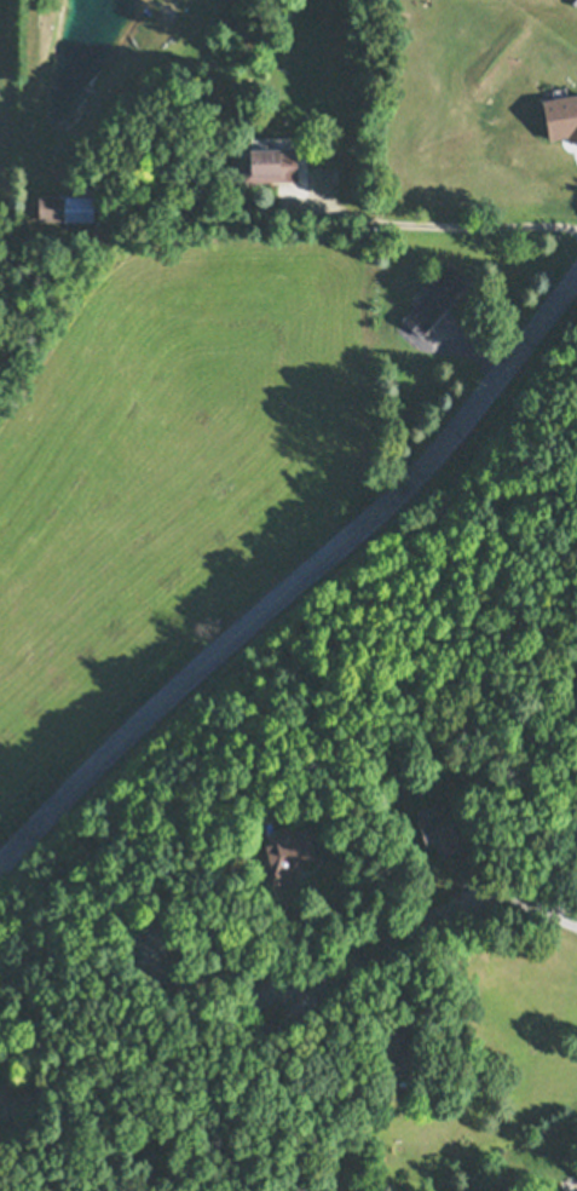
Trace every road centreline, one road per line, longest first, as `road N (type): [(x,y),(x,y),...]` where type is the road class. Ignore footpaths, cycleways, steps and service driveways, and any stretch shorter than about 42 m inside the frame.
road 1 (tertiary): [(0,646),(174,622),(259,594),(334,551),(419,474),(576,278)]
road 2 (residential): [(576,922),(520,902),(465,908),(275,1007)]

